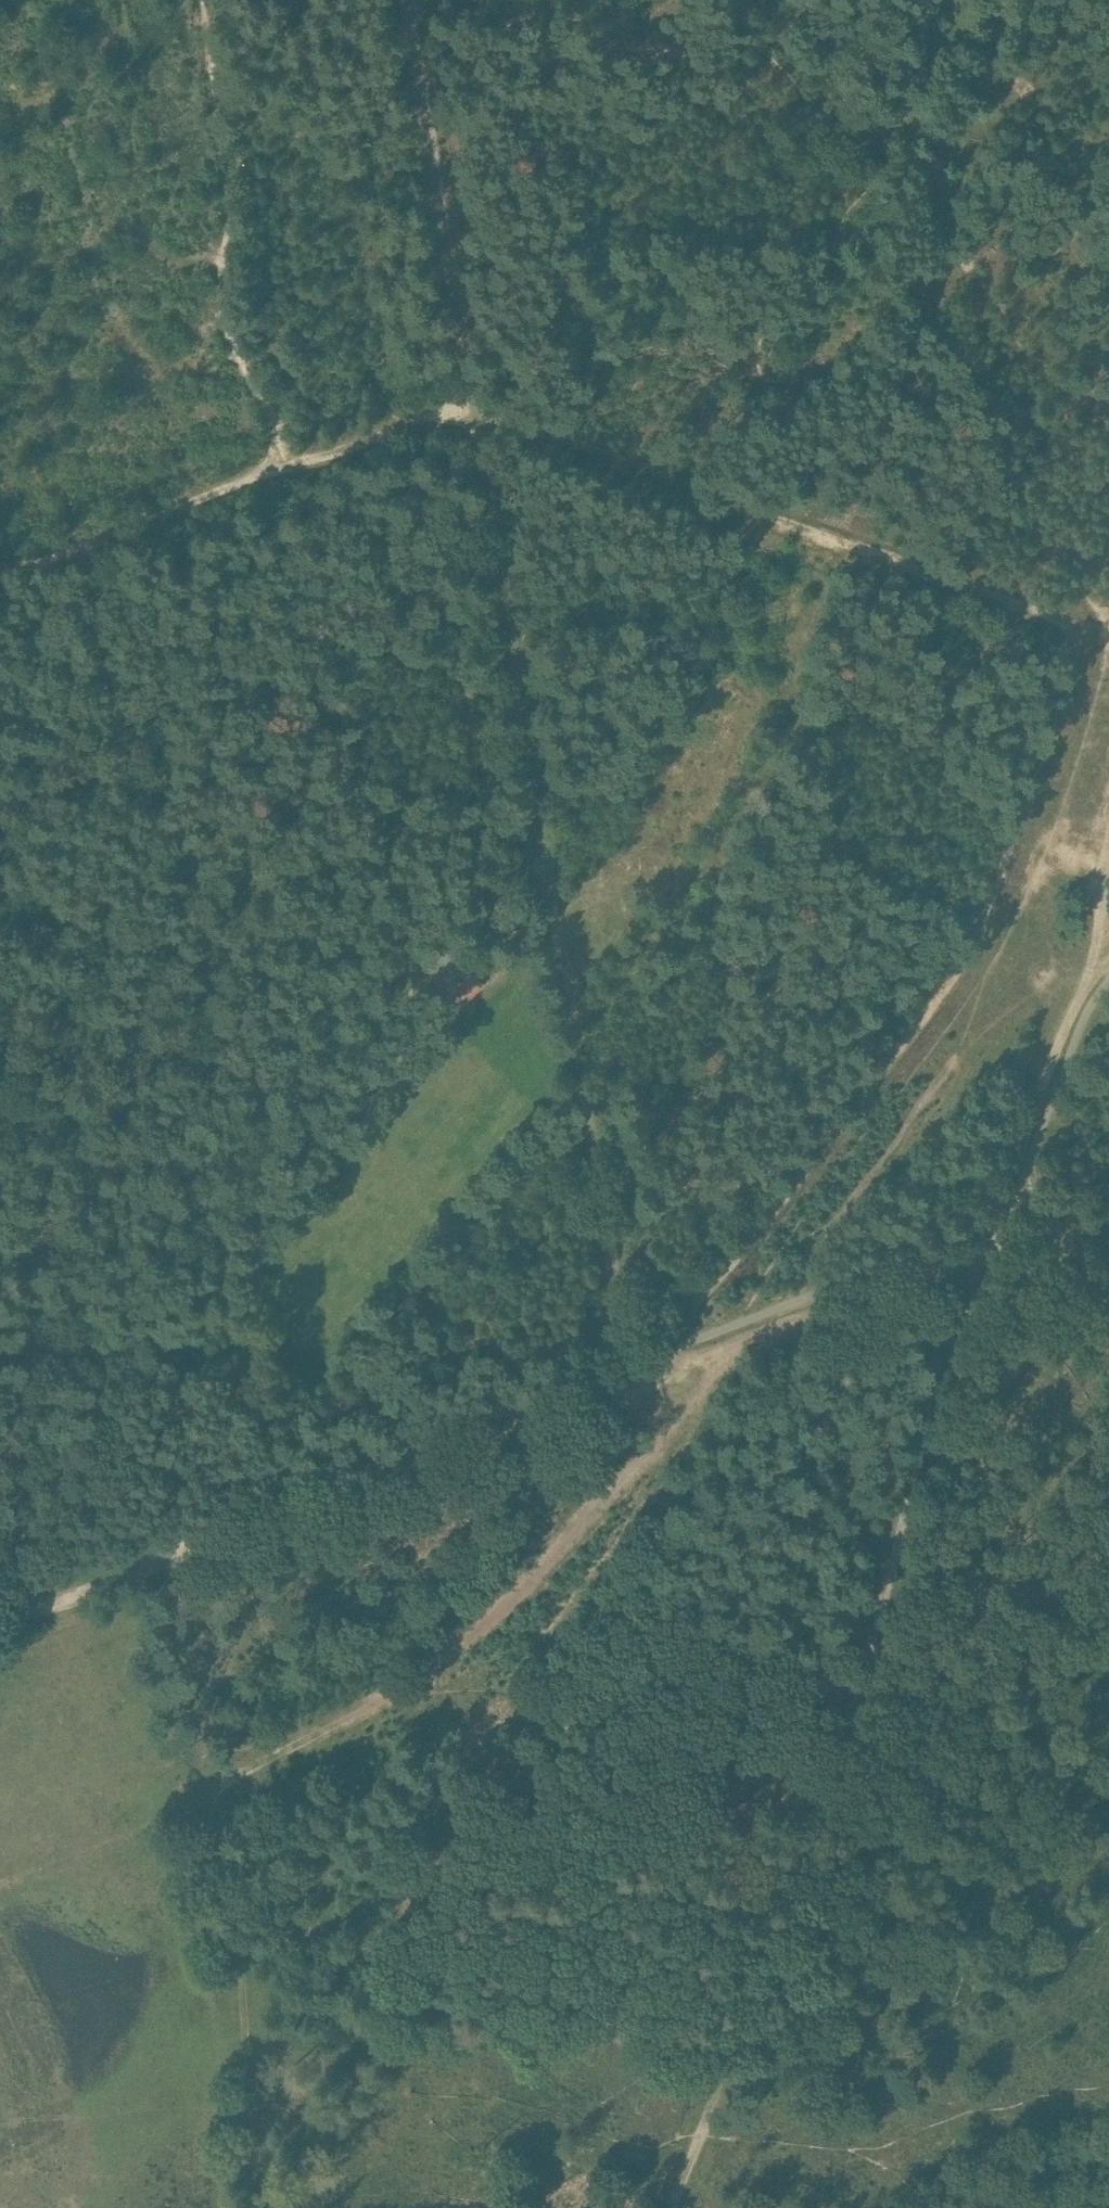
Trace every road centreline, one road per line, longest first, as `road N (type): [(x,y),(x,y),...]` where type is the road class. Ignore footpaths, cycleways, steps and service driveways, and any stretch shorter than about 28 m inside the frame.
road 1 (track): [(0,1626),(965,1252)]
road 2 (track): [(965,1252),(803,1846),(669,2207)]
road 3 (track): [(0,569),(466,396)]
road 4 (track): [(965,1252),(1023,1053),(1049,992),(1072,969)]
road 5 (track): [(965,1252),(1065,1227),(1108,1261)]

